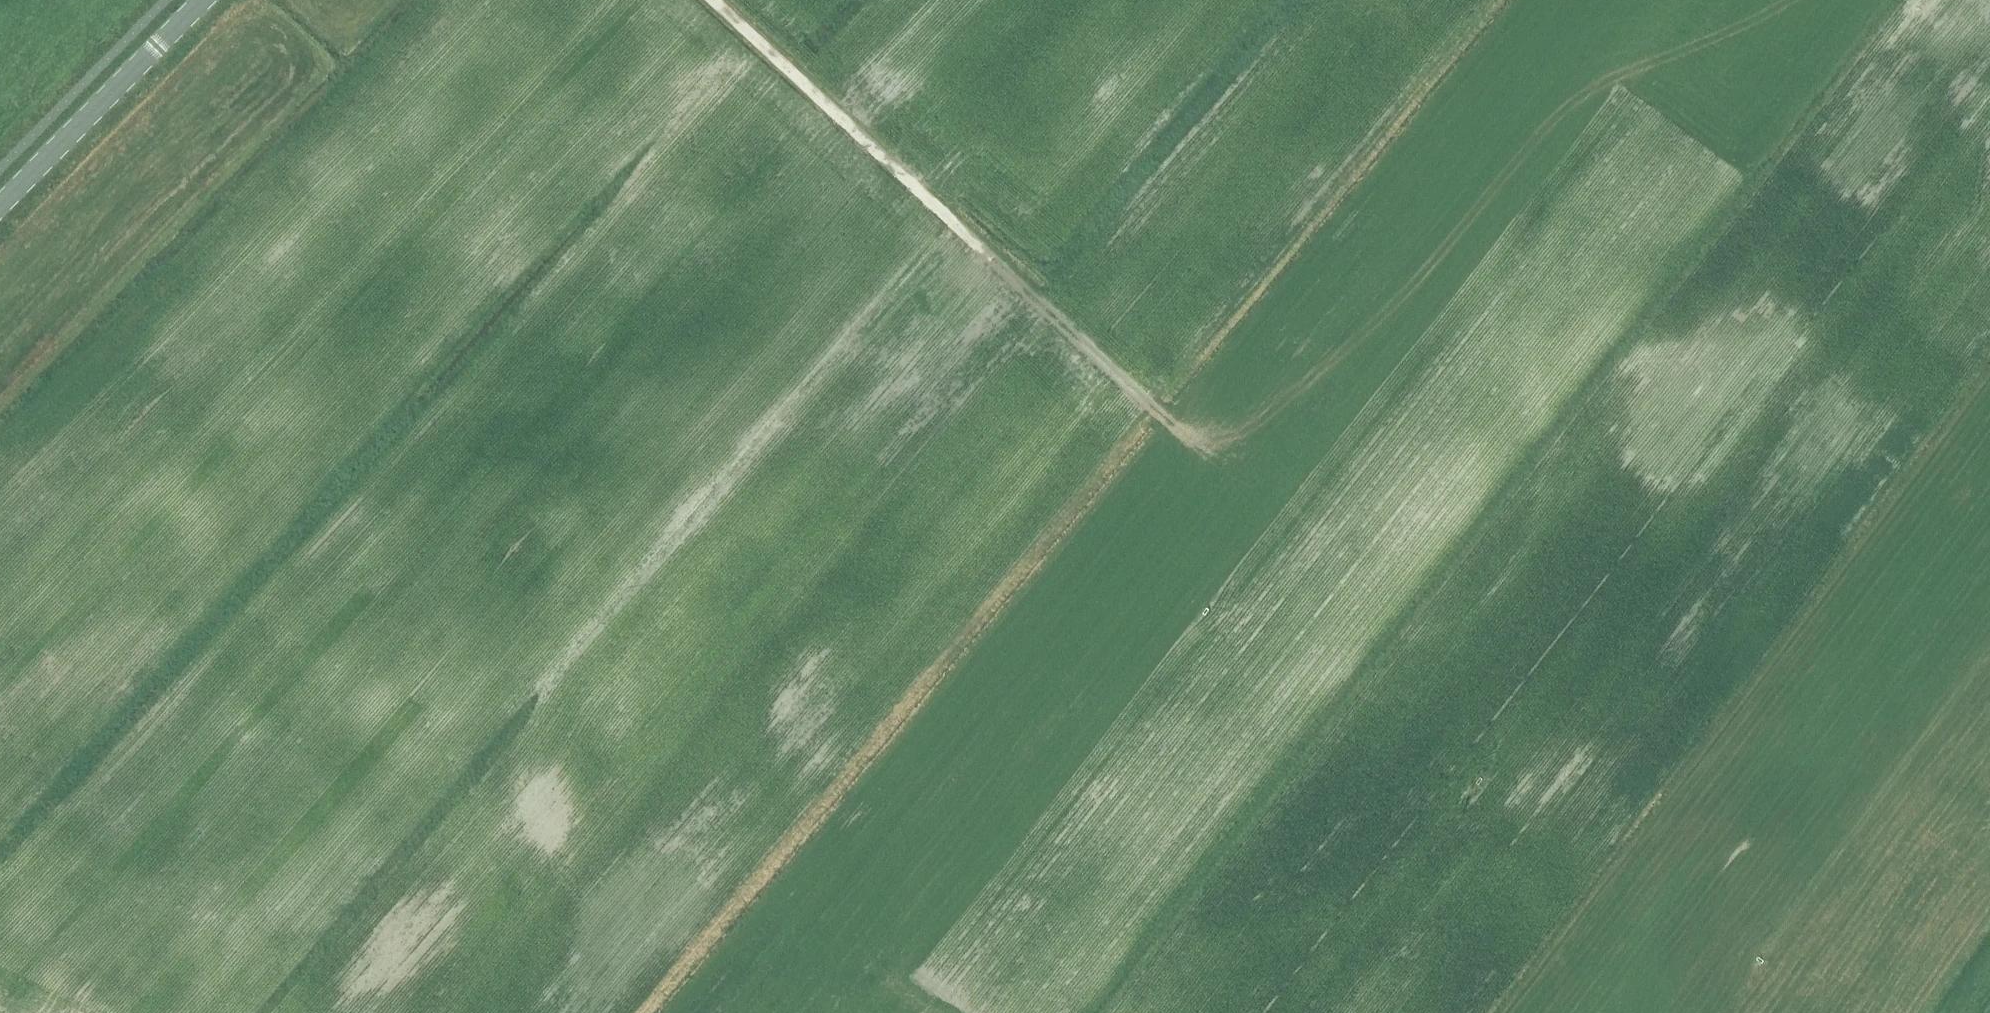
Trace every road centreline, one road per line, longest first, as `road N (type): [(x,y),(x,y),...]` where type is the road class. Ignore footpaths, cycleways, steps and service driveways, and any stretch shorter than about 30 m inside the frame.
road 1 (track): [(1182,434),(711,0)]
road 2 (tertiary): [(0,201),(200,0)]

